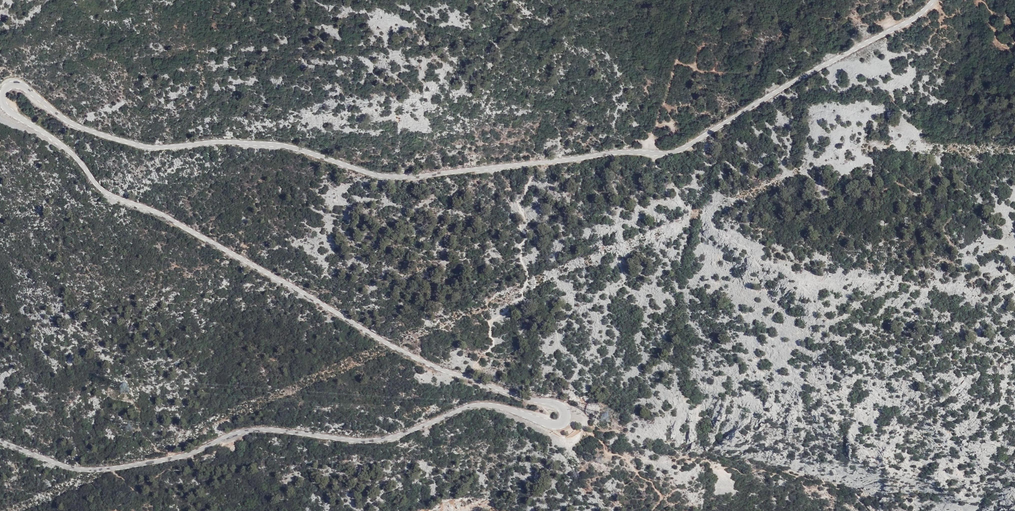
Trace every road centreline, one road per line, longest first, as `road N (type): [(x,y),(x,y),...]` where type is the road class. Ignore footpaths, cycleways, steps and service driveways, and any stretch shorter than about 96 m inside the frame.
road 1 (unclassified): [(0,442),(55,465),(113,471),(183,457),(236,433),(369,441),(484,404),(558,425),(565,413),(422,360),(160,213),(115,198),(66,148),(4,108),(7,85),(22,84),(81,128),(149,149),(285,147),(381,177),(416,178),(670,152),(936,0)]

